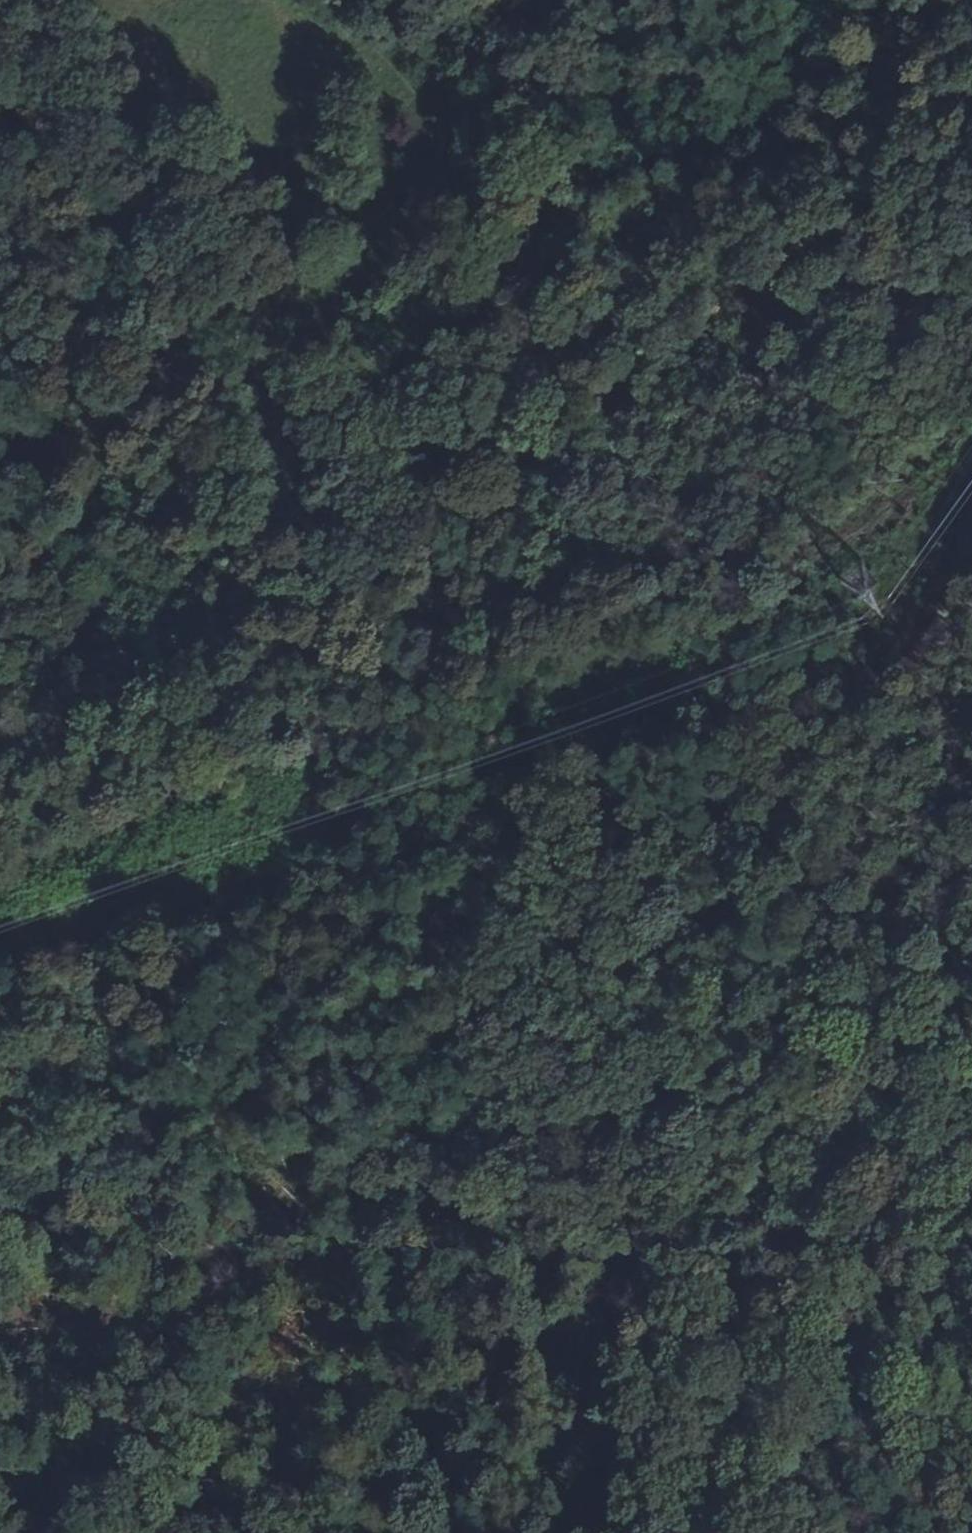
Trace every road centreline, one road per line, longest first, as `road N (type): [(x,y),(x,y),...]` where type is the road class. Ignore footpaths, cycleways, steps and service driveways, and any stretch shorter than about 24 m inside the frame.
road 1 (track): [(247,1307),(452,1127),(562,1064),(739,899),(807,761)]
road 2 (track): [(0,1517),(112,1437),(169,1335)]
road 3 (track): [(0,1200),(37,1216),(89,1289),(119,1316),(169,1335)]
road 4 (track): [(169,1335),(204,1436),(212,1497)]

